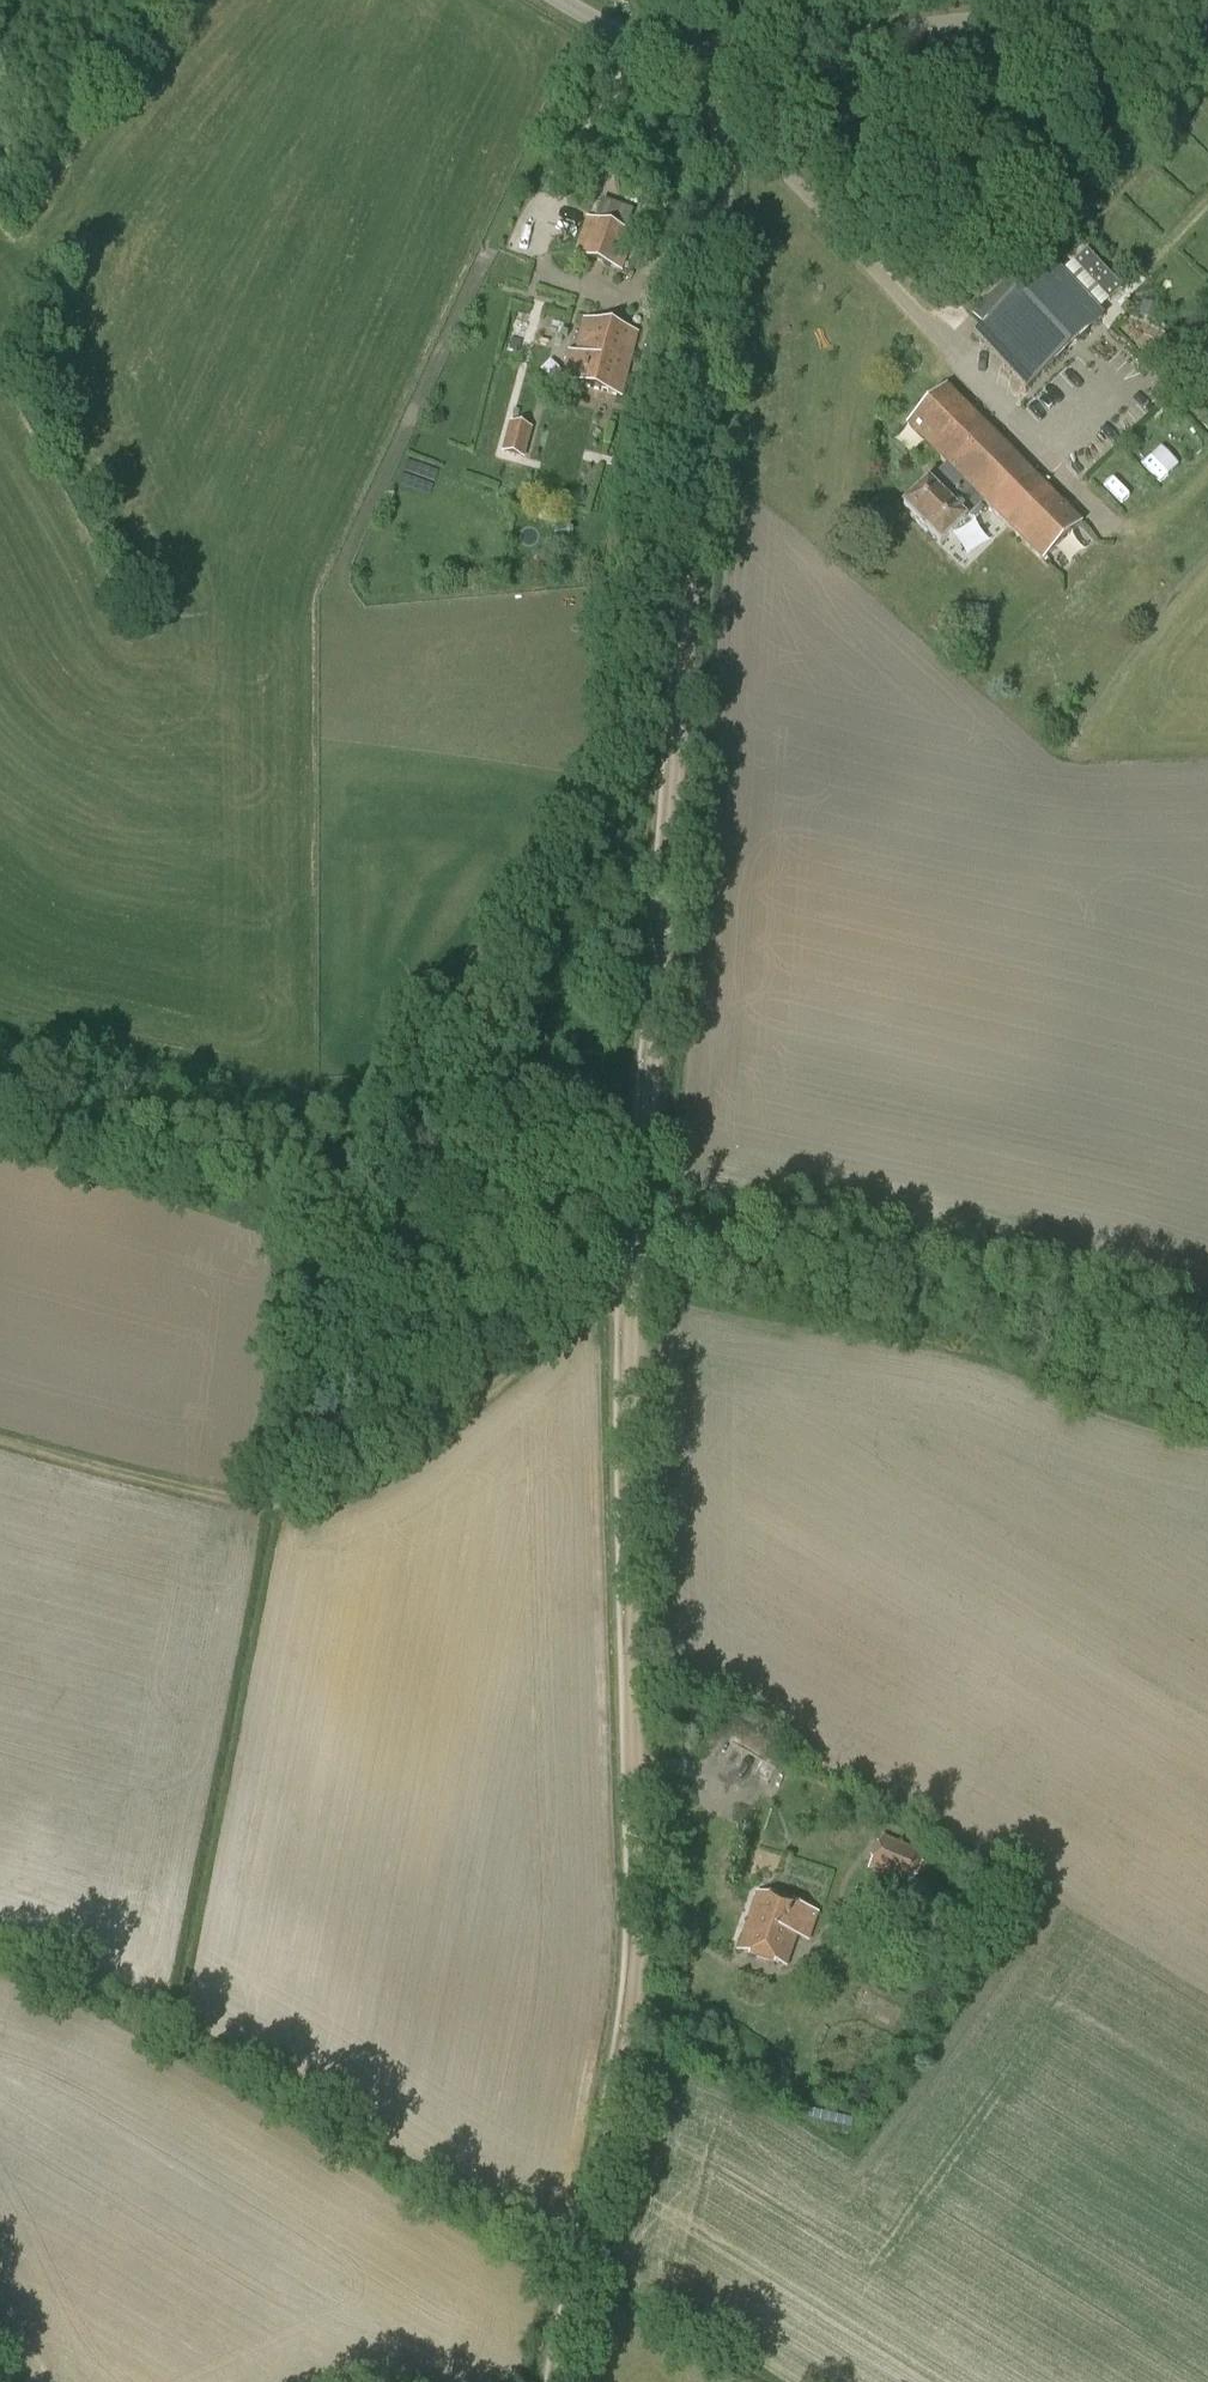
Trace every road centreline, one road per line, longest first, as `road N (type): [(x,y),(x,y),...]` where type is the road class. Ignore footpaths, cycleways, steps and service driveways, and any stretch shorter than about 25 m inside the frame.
road 1 (track): [(727,57),(629,1358),(637,1953),(609,2149),(557,2381)]
road 2 (track): [(0,1441),(198,1495),(285,1502),(328,1496),(398,1463),(603,1301),(618,1300)]
road 3 (unclassified): [(1174,0),(681,62),(645,51),(566,0)]

